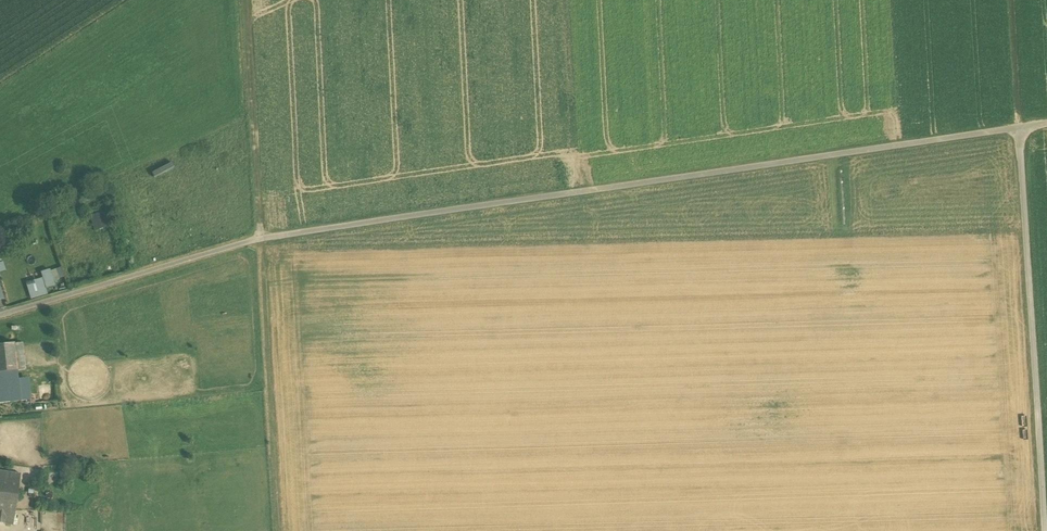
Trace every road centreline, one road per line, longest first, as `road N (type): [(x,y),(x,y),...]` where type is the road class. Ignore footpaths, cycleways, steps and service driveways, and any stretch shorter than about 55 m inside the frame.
road 1 (track): [(252,241),(1046,125)]
road 2 (track): [(246,0),(285,530)]
road 3 (track): [(1012,0),(1043,530)]
road 4 (residential): [(0,315),(252,241)]

